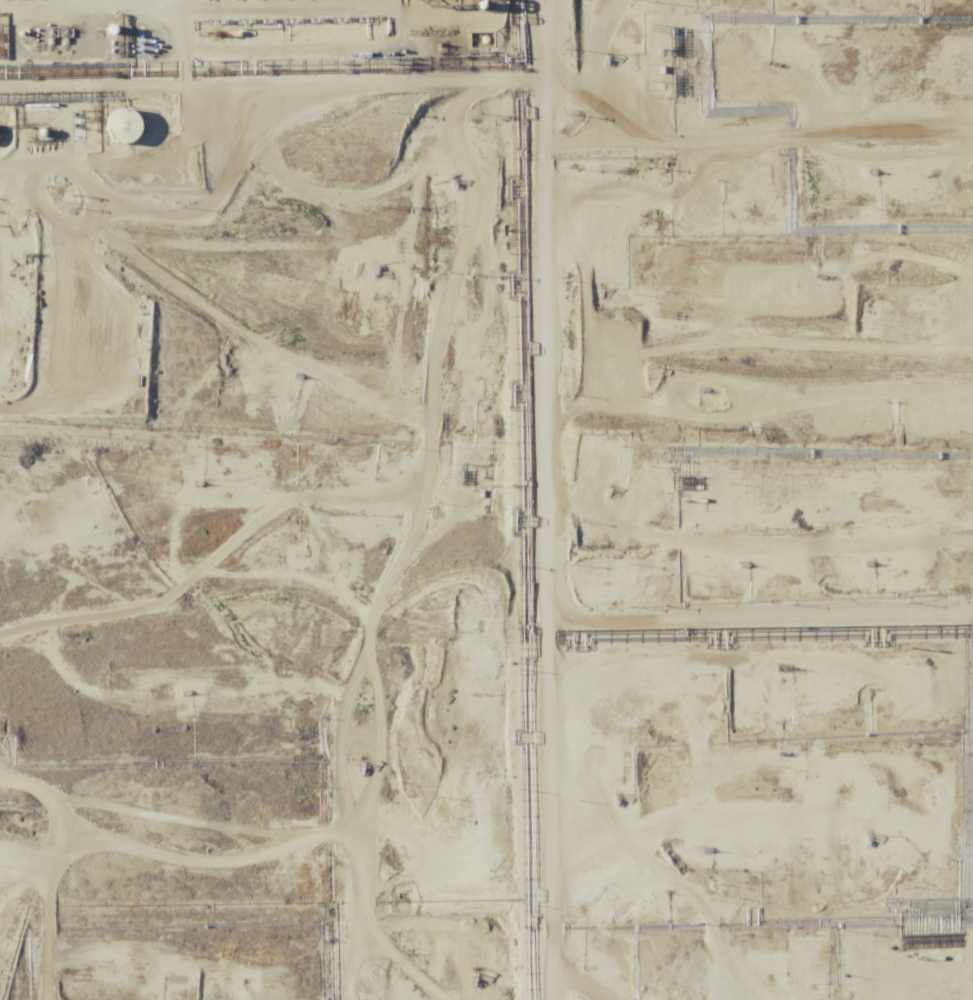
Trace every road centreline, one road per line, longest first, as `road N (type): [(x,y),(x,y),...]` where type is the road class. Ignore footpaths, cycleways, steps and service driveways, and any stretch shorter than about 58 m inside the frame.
road 1 (track): [(665,0),(972,200)]

